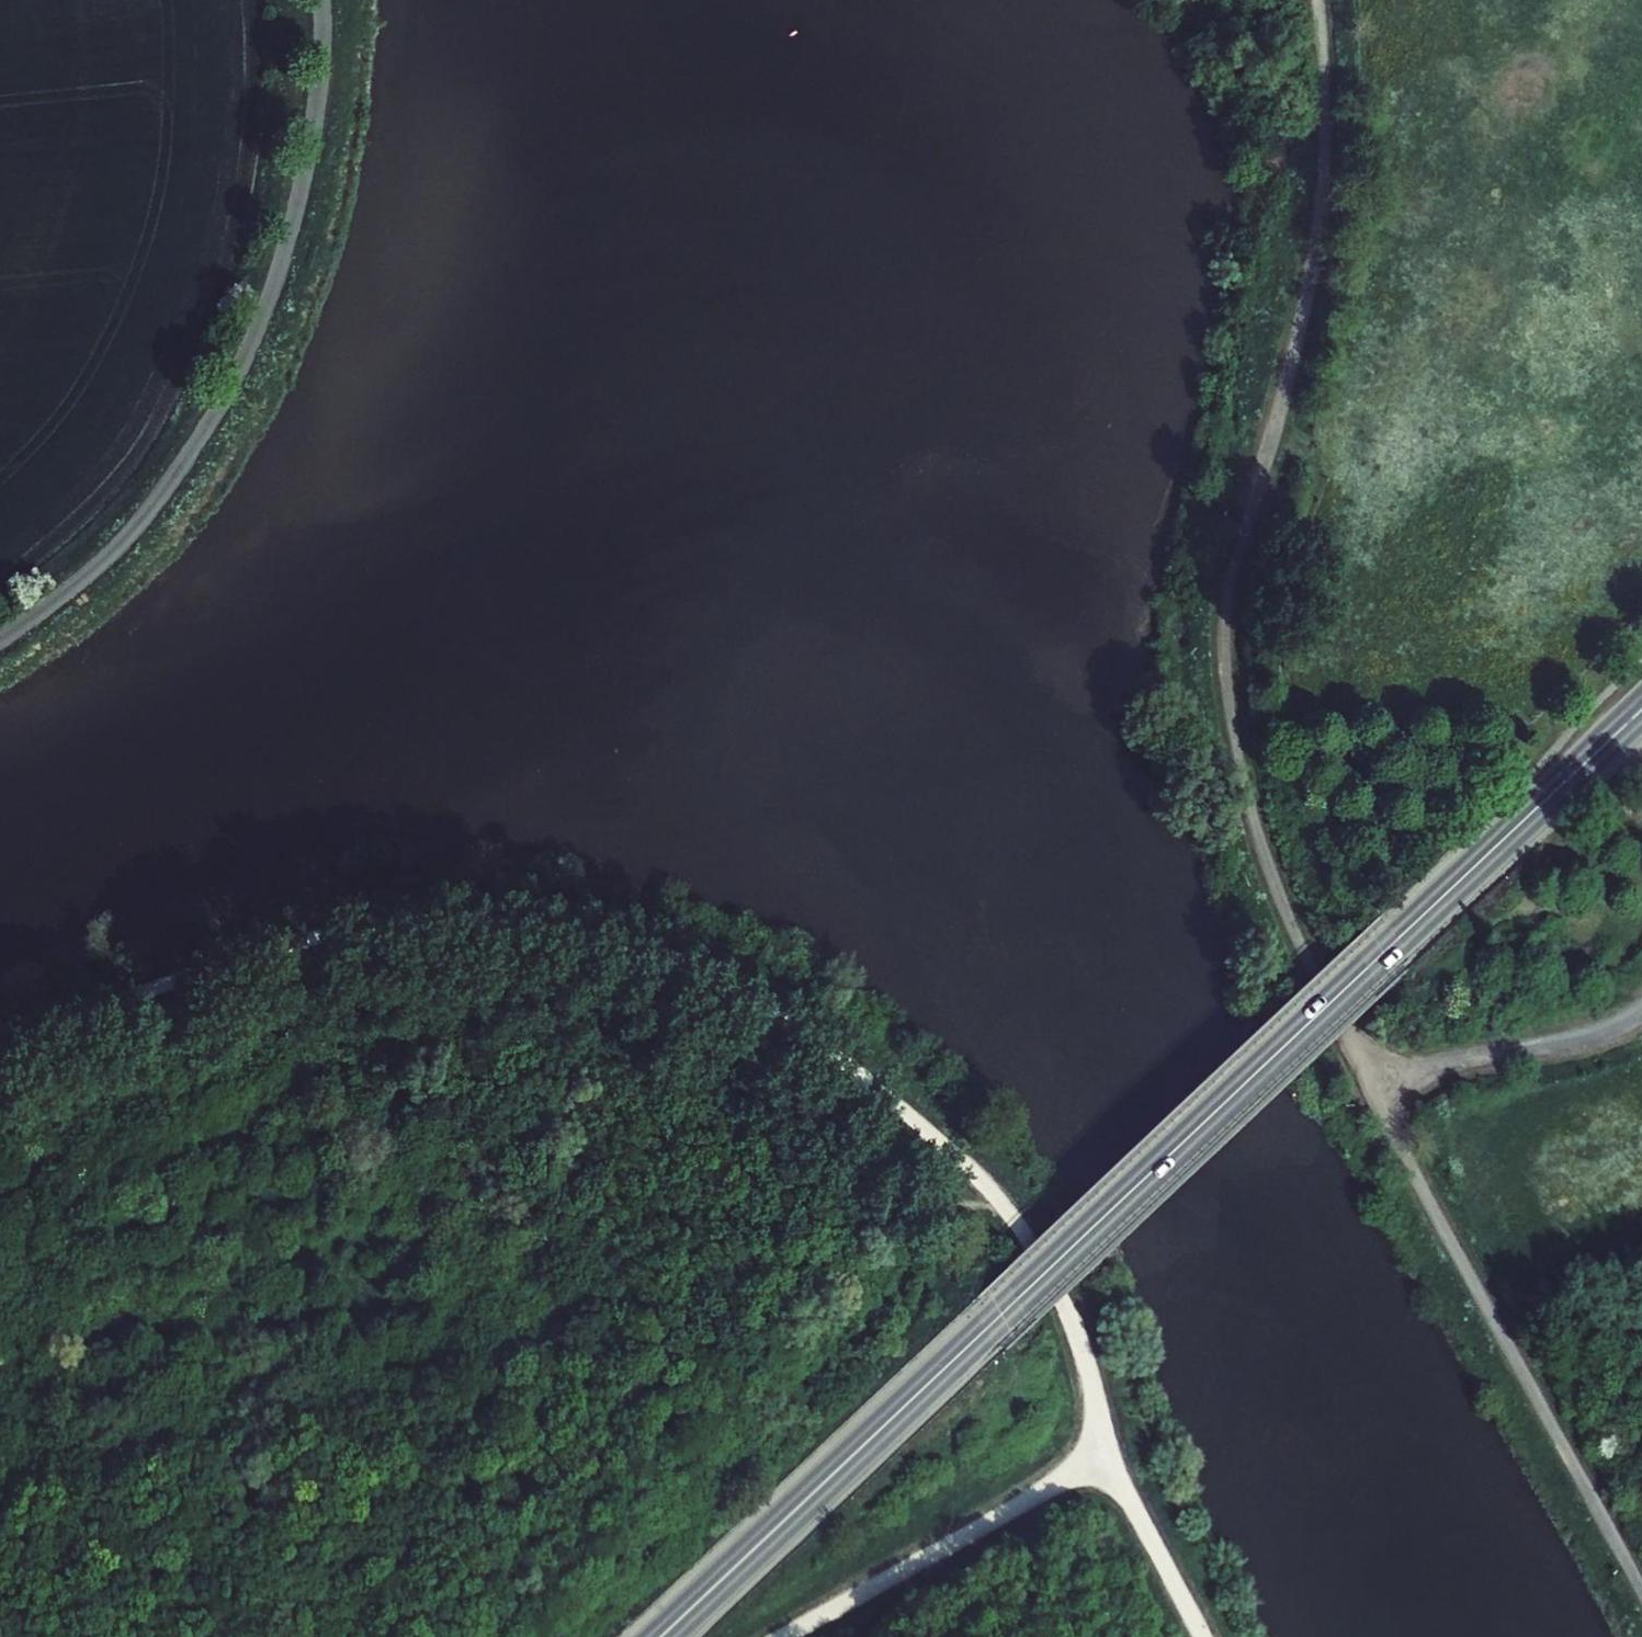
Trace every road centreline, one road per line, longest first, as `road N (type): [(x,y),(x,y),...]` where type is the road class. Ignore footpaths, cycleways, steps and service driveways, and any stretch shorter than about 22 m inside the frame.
road 1 (secondary): [(661,1636),(1641,710)]
road 2 (track): [(1641,1007),(1546,1043),(1363,1070)]

